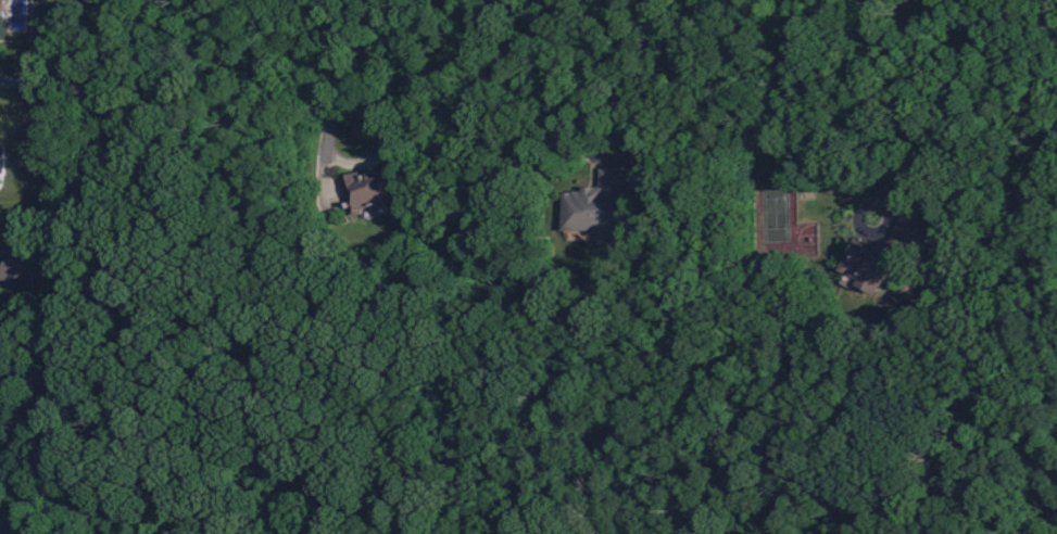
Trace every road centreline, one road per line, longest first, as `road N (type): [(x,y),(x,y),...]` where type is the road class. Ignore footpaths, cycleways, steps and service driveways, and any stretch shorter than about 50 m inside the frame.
road 1 (residential): [(0,92),(232,86),(339,34),(484,0)]
road 2 (residential): [(837,0),(867,33),(932,53),(1056,35)]

